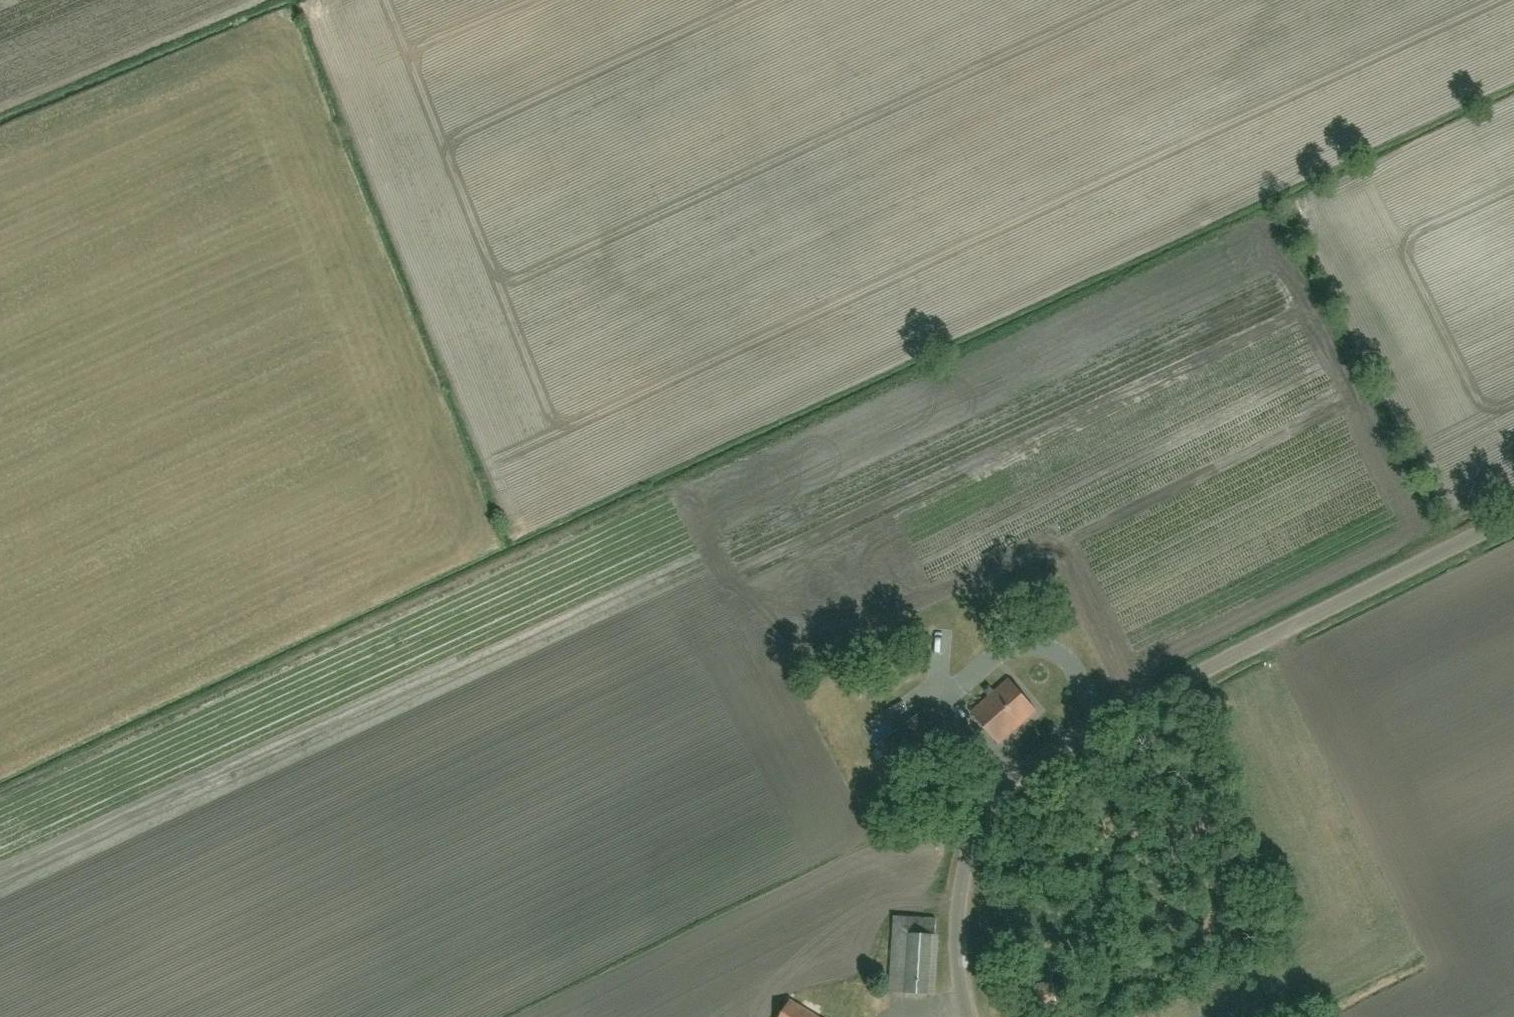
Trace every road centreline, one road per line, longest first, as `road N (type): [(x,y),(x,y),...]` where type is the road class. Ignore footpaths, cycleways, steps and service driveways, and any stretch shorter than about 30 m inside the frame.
road 1 (unclassified): [(968,1016),(956,949),(963,876),(970,845),(1009,786),(1051,753),(1142,703),(1513,519)]

